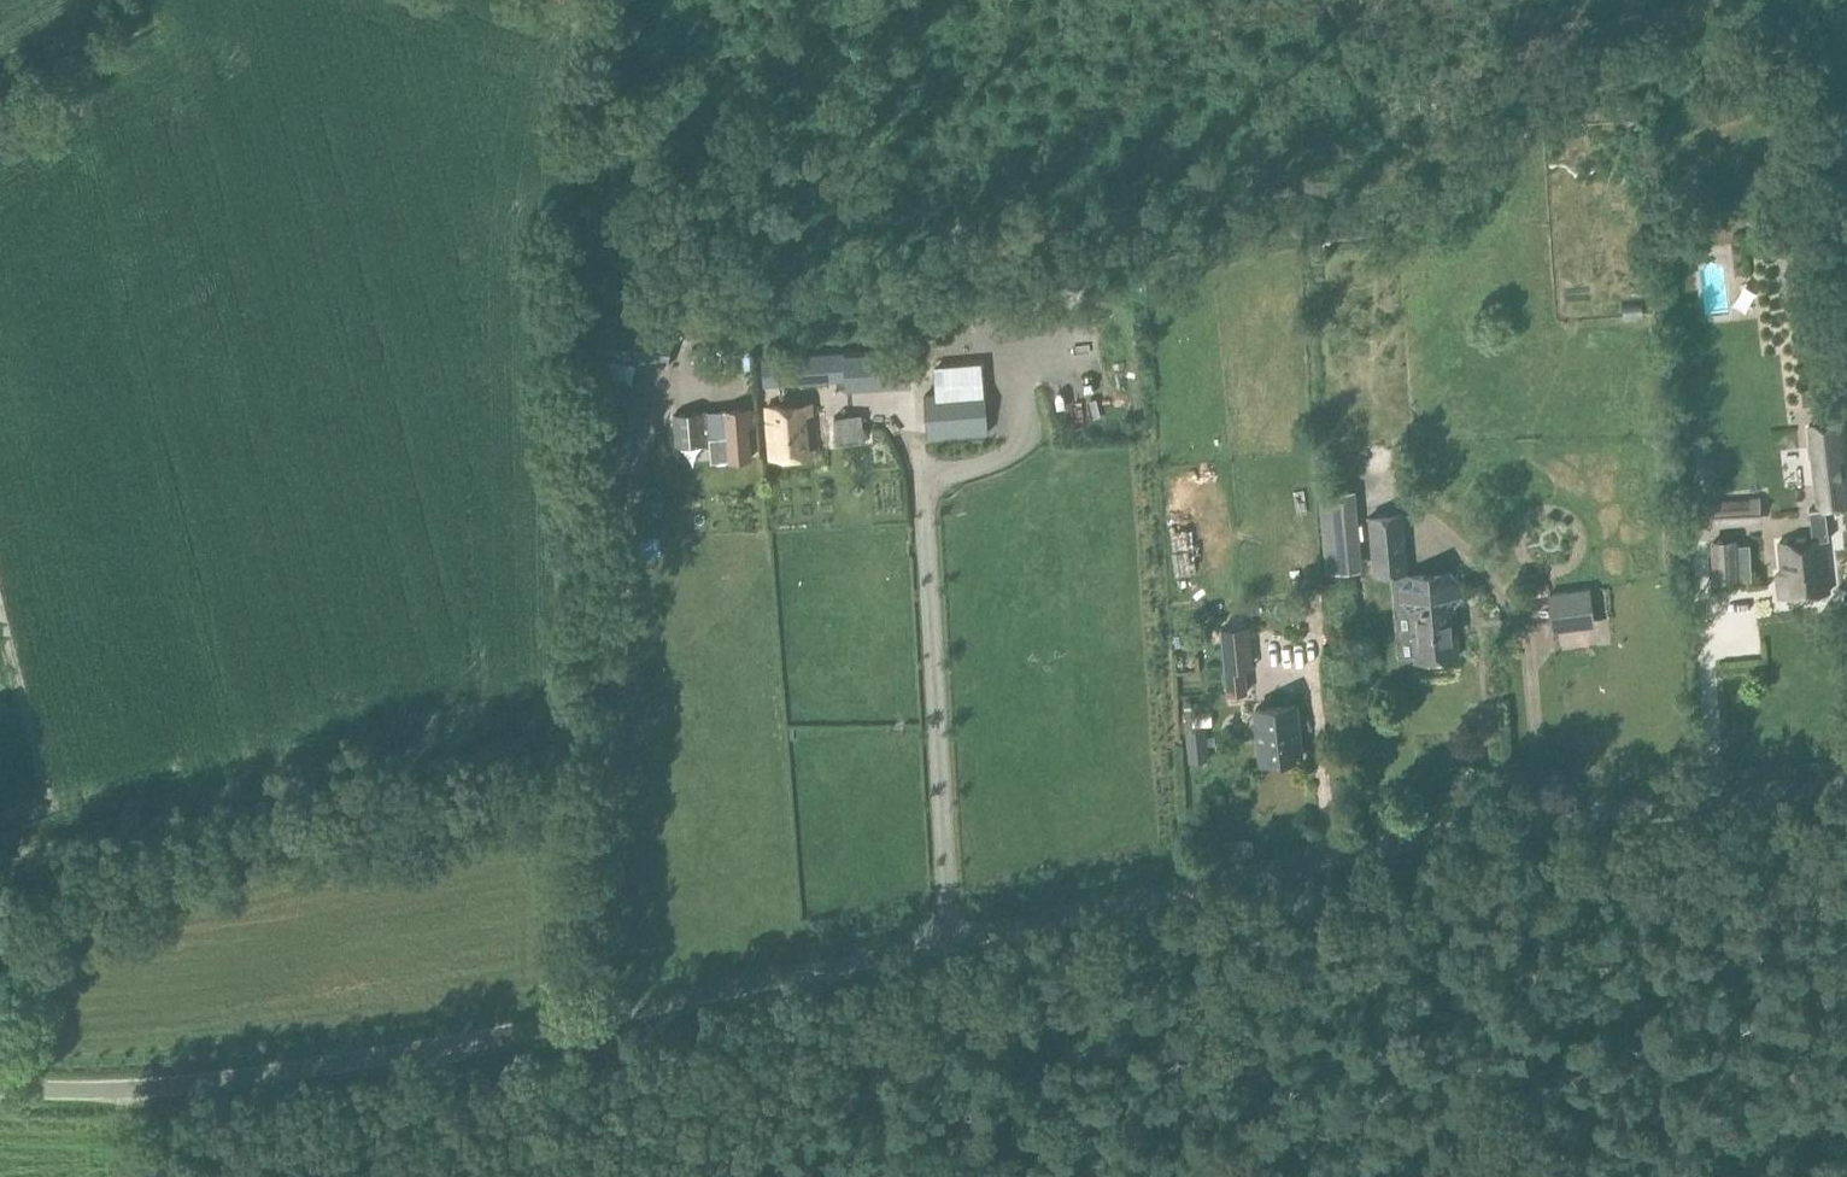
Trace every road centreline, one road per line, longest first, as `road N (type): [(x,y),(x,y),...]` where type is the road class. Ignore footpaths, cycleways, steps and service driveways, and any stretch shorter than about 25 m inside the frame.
road 1 (unclassified): [(0,1089),(135,1094),(296,1082),(1424,843),(1846,795)]
road 2 (track): [(162,0),(0,117)]

